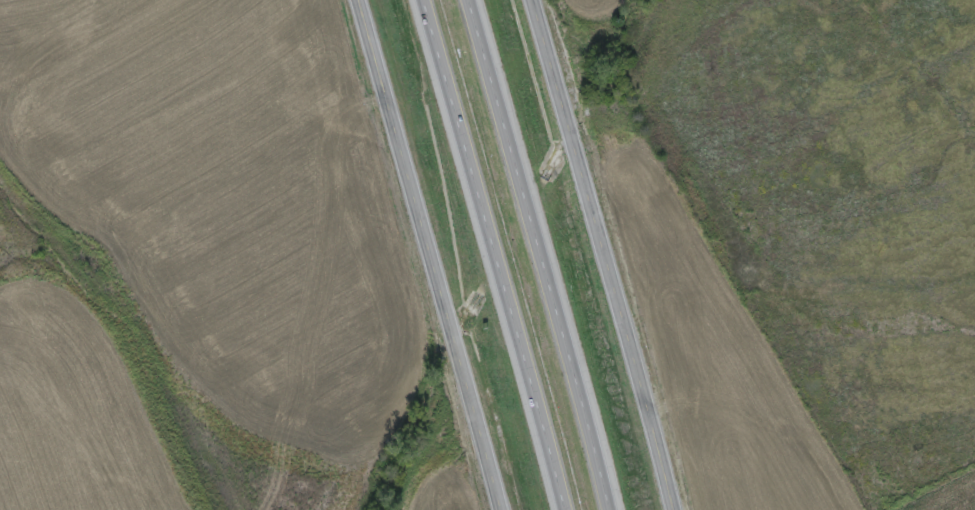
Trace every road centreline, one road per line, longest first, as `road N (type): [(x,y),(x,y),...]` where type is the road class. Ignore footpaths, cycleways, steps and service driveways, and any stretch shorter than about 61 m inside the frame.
road 1 (tertiary): [(679,509),(535,0)]
road 2 (tertiary): [(501,509),(360,0)]
road 3 (motorway): [(425,0),(565,509)]
road 4 (motorway): [(608,509),(469,0)]

